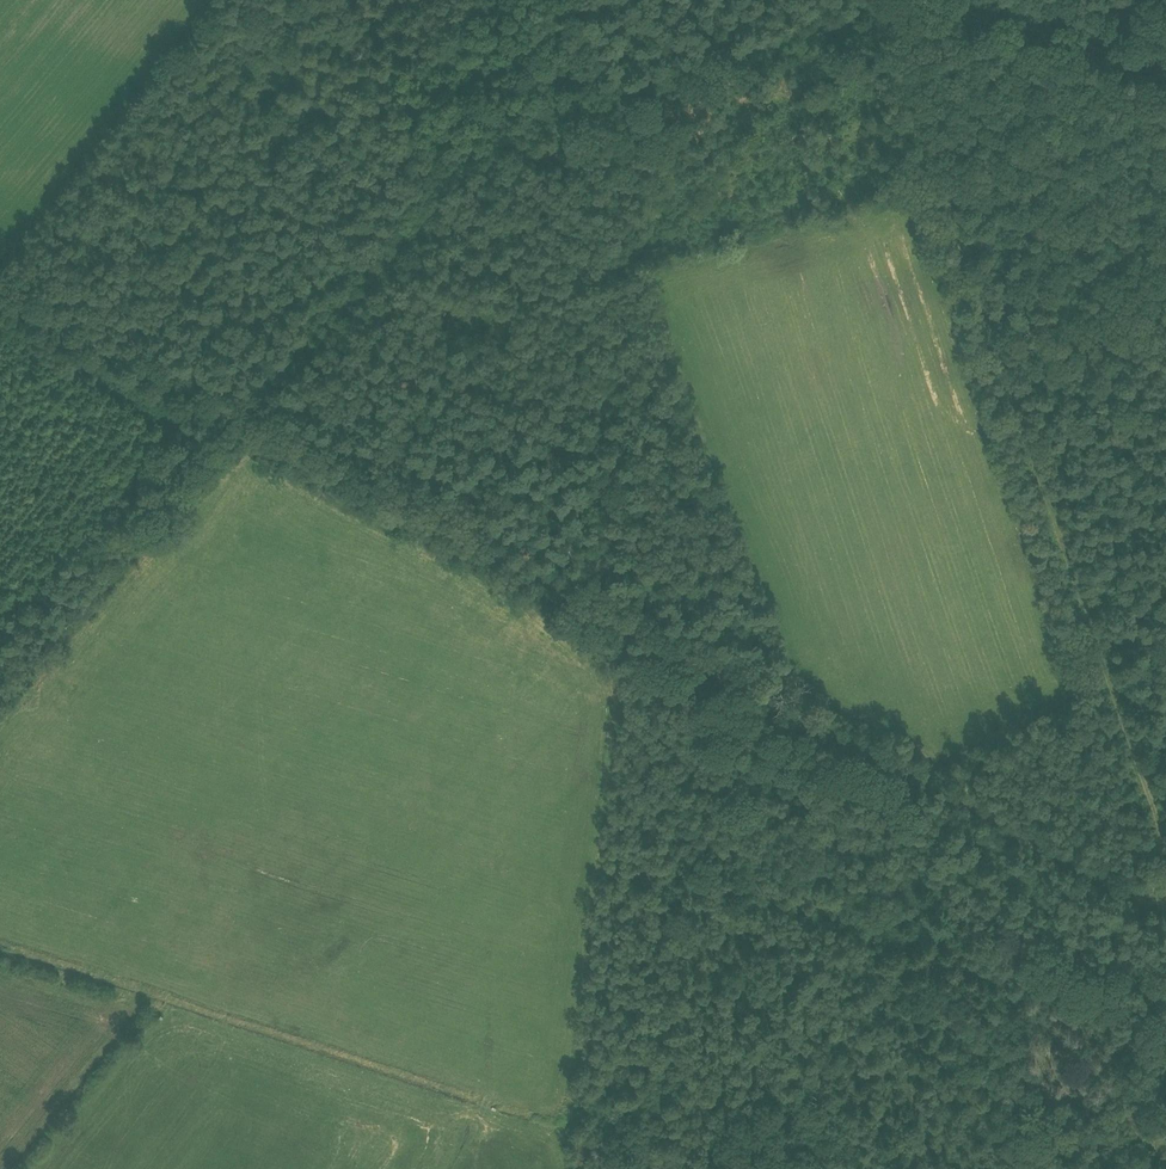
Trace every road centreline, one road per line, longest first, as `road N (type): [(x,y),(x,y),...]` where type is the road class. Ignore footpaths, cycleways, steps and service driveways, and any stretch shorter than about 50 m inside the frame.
road 1 (track): [(1165,57),(972,0)]

